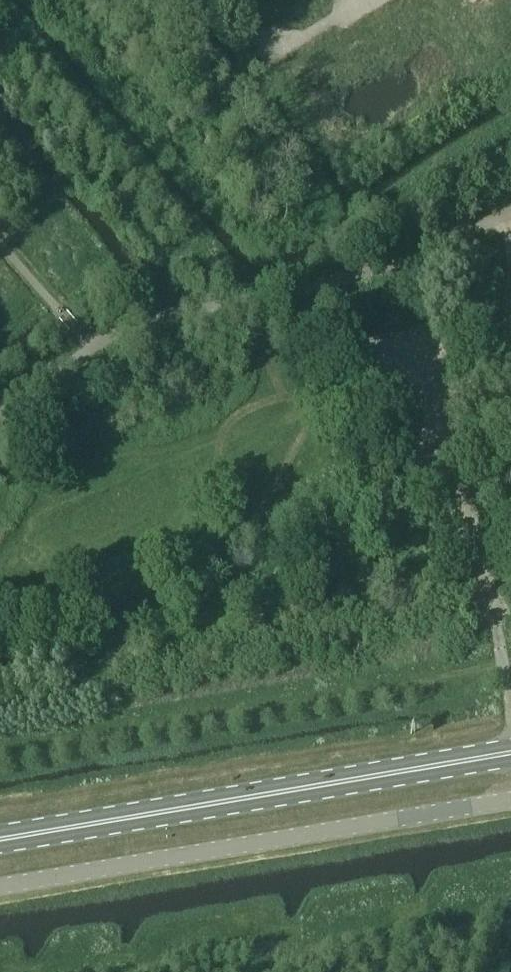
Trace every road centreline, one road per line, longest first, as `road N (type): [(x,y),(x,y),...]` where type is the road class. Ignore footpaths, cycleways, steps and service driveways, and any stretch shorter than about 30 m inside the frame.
road 1 (unclassified): [(510,801),(0,888)]
road 2 (primary): [(0,839),(510,754)]
road 3 (unclassified): [(98,742),(90,667),(95,643),(111,625),(470,531)]
road 4 (track): [(510,287),(496,323),(475,340),(343,389)]
road 5 (unclassified): [(470,531),(406,335)]
road 6 (unclassified): [(470,531),(510,710)]

